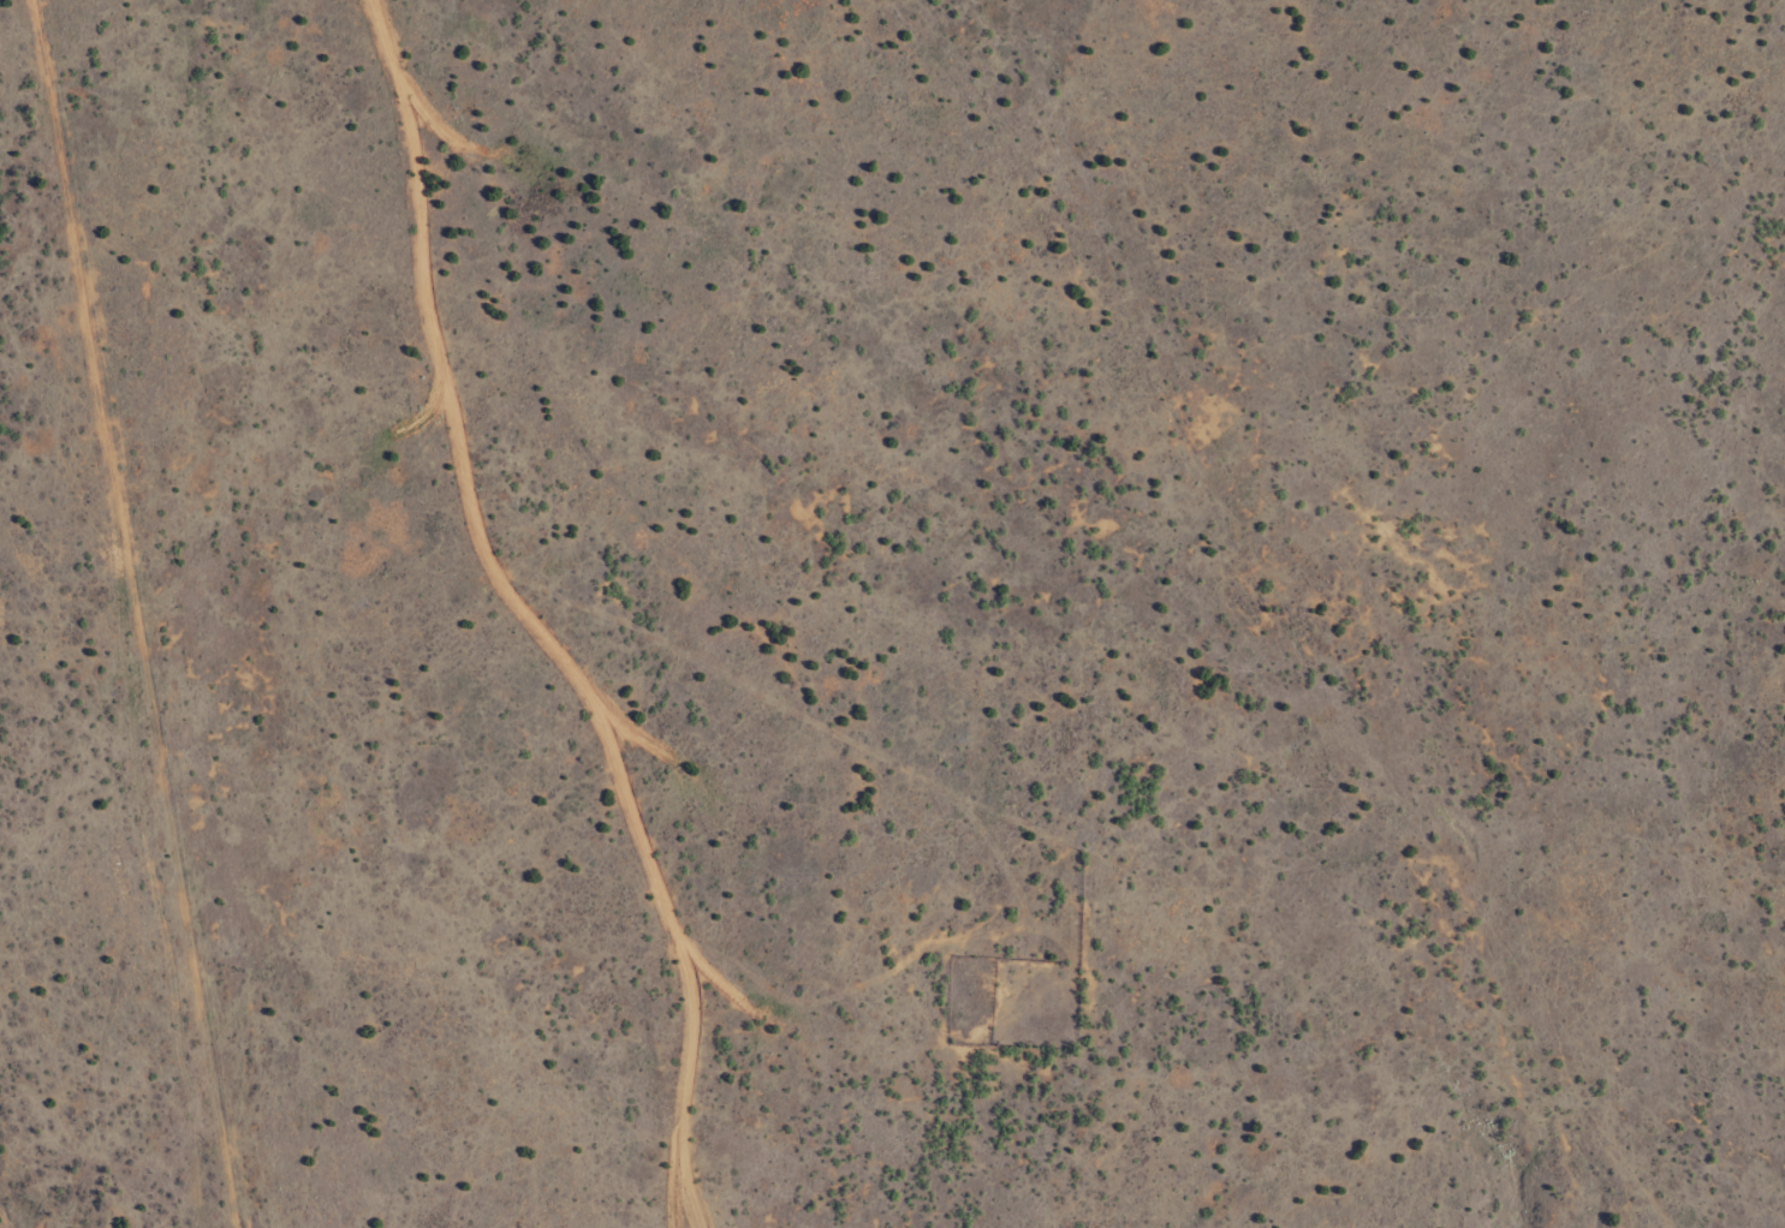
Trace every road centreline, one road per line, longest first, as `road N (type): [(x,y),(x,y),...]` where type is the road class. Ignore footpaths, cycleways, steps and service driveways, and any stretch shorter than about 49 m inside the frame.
road 1 (residential): [(159,1227),(127,1125),(115,746),(90,598),(72,579),(23,387),(3,0)]
road 2 (residential): [(486,548),(115,746),(0,838)]

